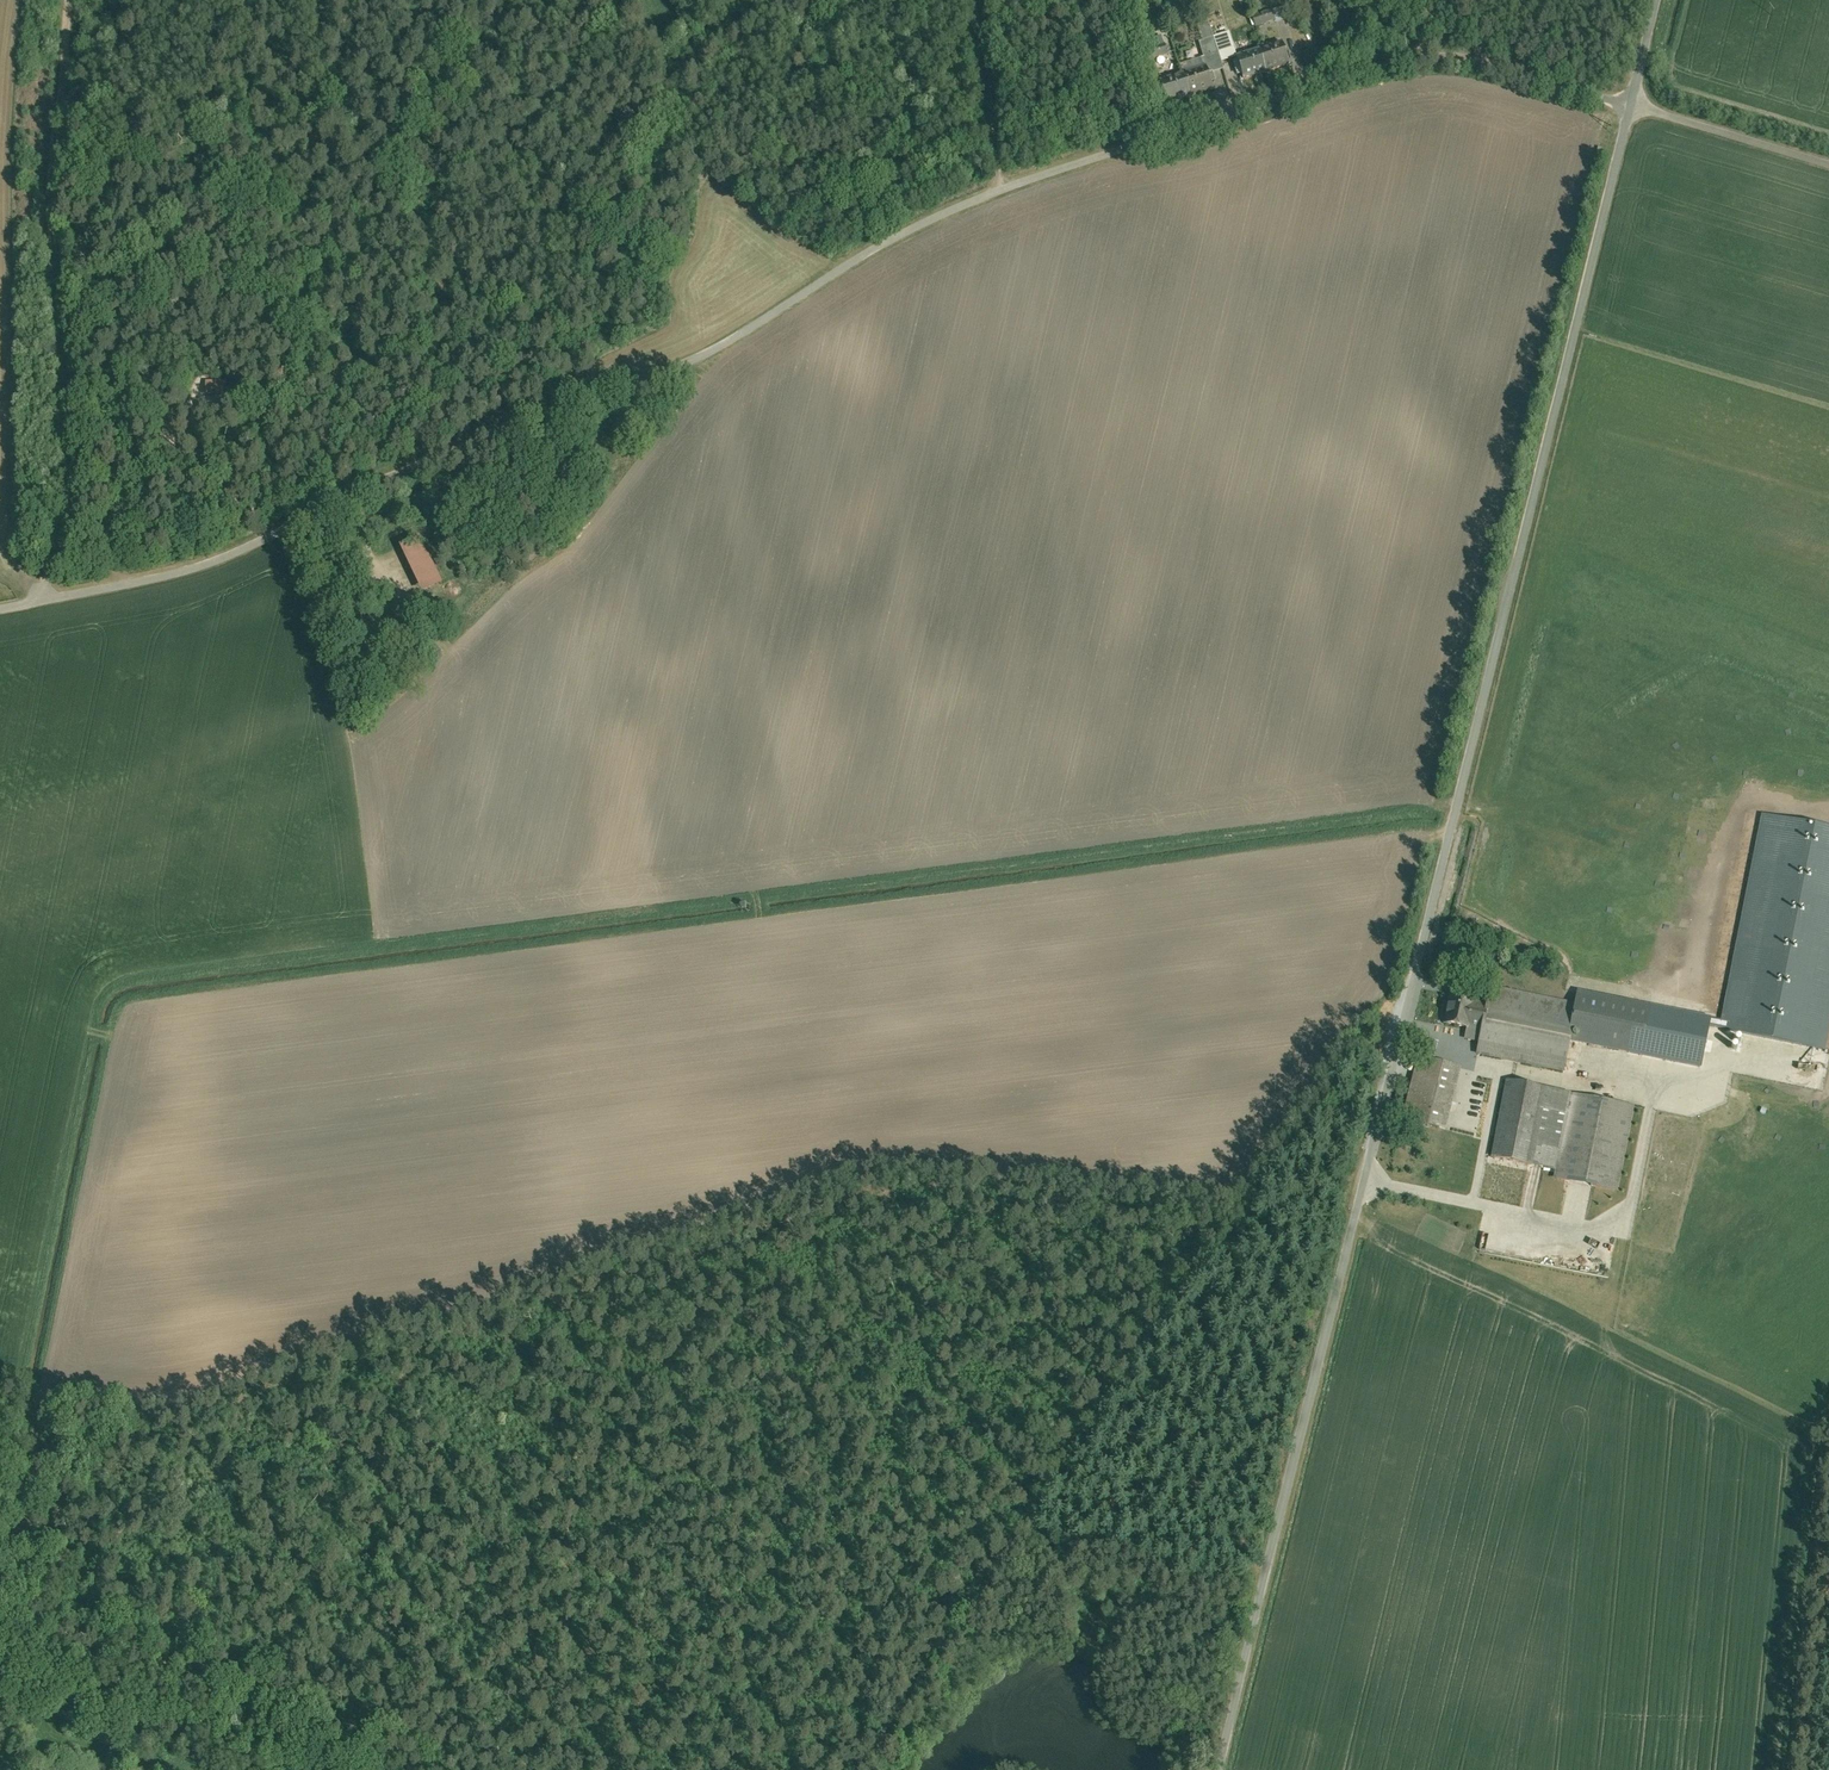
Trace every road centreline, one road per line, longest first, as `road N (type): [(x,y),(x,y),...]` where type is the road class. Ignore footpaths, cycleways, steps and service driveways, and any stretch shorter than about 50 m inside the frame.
road 1 (unclassified): [(1629,111),(1229,1769)]
road 2 (unclassified): [(1629,111),(1828,170)]

